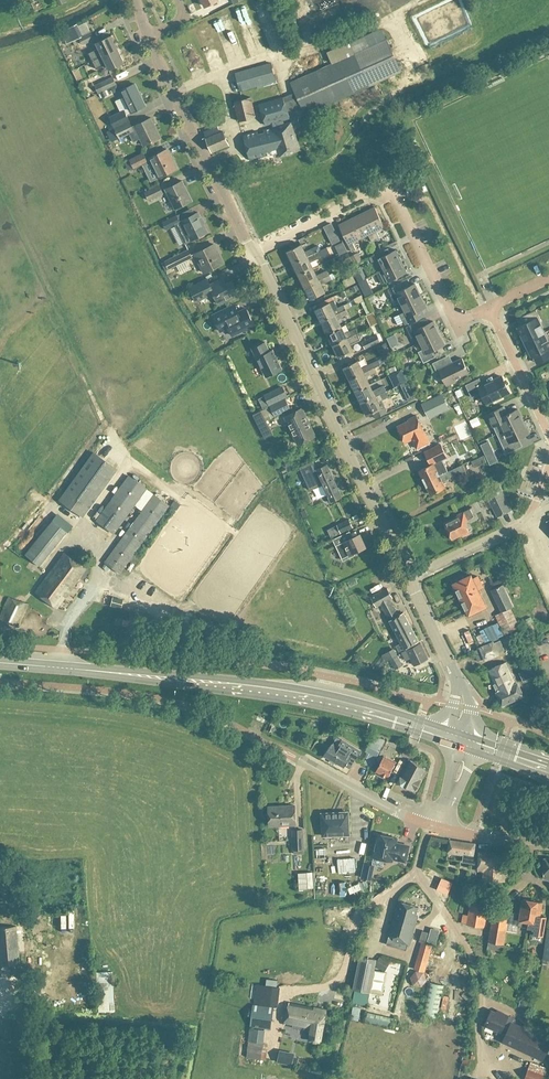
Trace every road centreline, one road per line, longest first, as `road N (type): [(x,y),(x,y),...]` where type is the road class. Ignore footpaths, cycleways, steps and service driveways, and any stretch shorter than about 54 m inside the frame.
road 1 (primary): [(460,740),(254,688),(0,662)]
road 2 (tertiary): [(410,578),(255,252)]
road 3 (residential): [(490,308),(455,324),(390,190),(338,204),(255,252)]
road 4 (tertiary): [(255,252),(147,34)]
road 5 (residential): [(410,578),(530,518),(548,470)]
road 6 (tertiary): [(460,740),(461,690),(410,578)]
road 7 (residential): [(439,828),(291,756)]
road 8 (residential): [(548,433),(490,308)]

